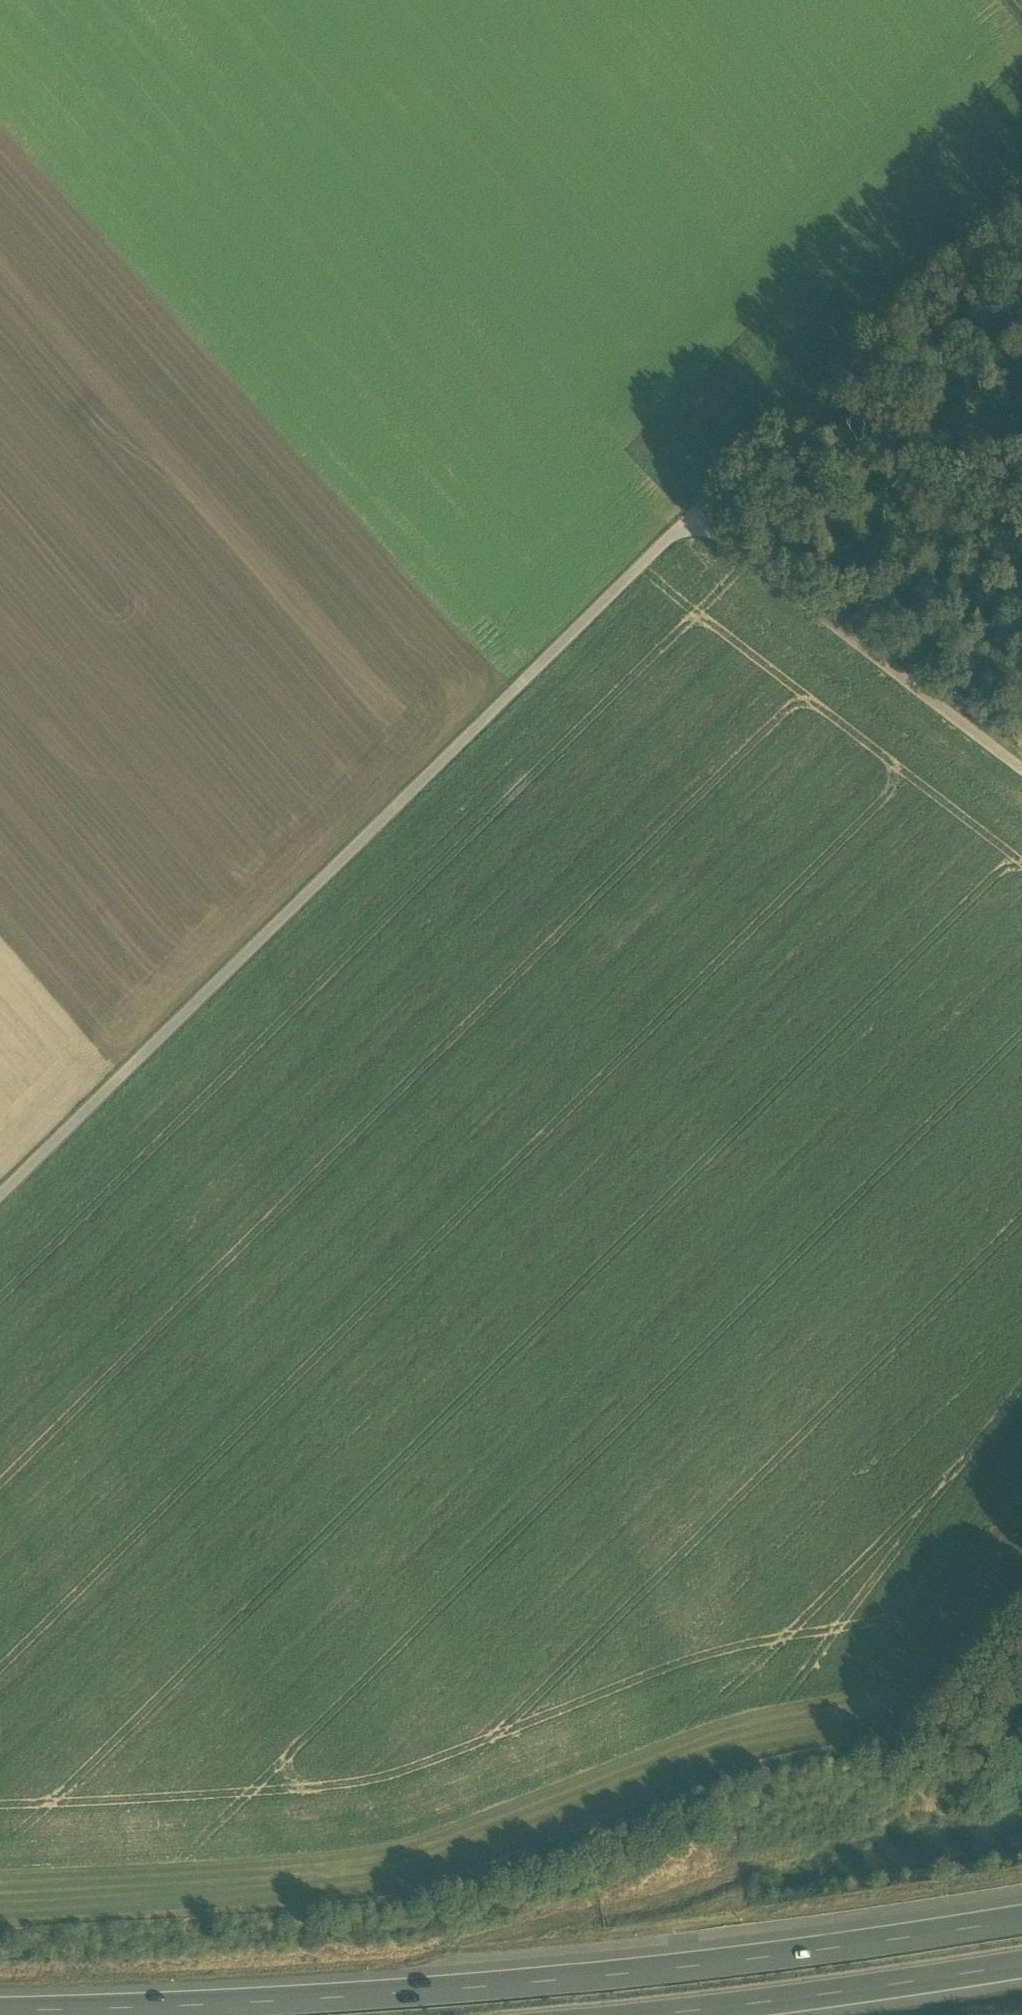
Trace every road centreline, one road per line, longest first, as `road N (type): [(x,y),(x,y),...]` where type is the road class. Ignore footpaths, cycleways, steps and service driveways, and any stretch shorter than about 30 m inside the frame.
road 1 (track): [(0,1195),(690,517),(1021,773)]
road 2 (motorway): [(1021,1917),(545,1979),(241,2002),(0,2008)]
road 3 (motorway): [(652,2014),(1021,1962)]
road 4 (track): [(1021,1589),(904,1743)]

